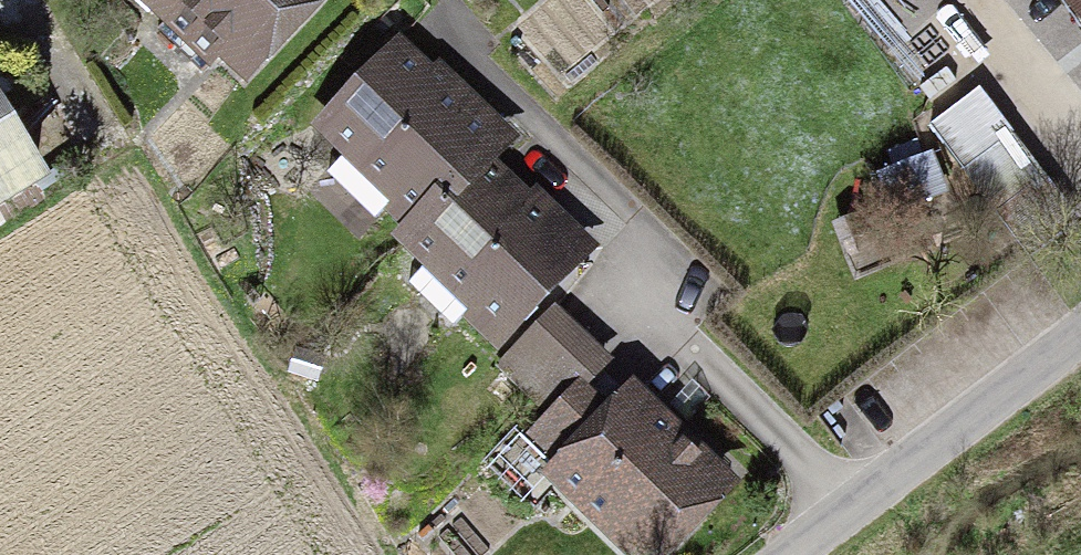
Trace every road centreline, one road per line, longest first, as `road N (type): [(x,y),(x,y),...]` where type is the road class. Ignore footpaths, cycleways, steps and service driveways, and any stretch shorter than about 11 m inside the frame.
road 1 (unclassified): [(790,554),(1080,335)]

